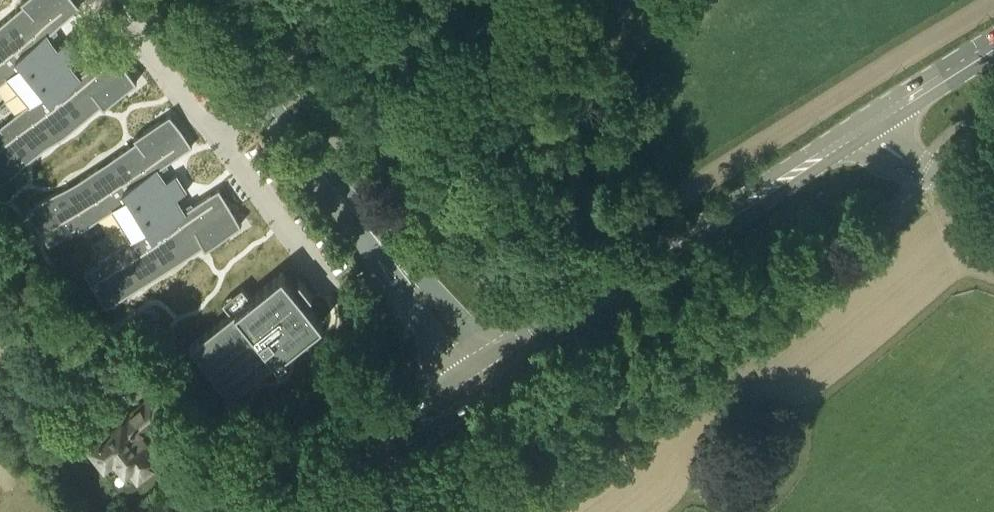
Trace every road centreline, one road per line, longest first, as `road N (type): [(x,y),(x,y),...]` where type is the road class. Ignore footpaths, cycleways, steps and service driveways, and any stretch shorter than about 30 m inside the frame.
road 1 (secondary): [(361,223),(190,0)]
road 2 (secondary): [(730,214),(494,351)]
road 3 (secondary): [(512,375),(730,214)]
road 4 (secondary): [(452,380),(298,511)]
road 5 (secondary): [(299,511),(469,403)]
road 6 (secondary): [(494,351),(361,223)]
road 7 (secondary): [(361,223),(452,380)]
road 8 (secondary): [(730,214),(862,126)]
road 9 (secondary): [(862,126),(993,45)]
road 10 (secondary): [(993,186),(930,172),(862,126)]

